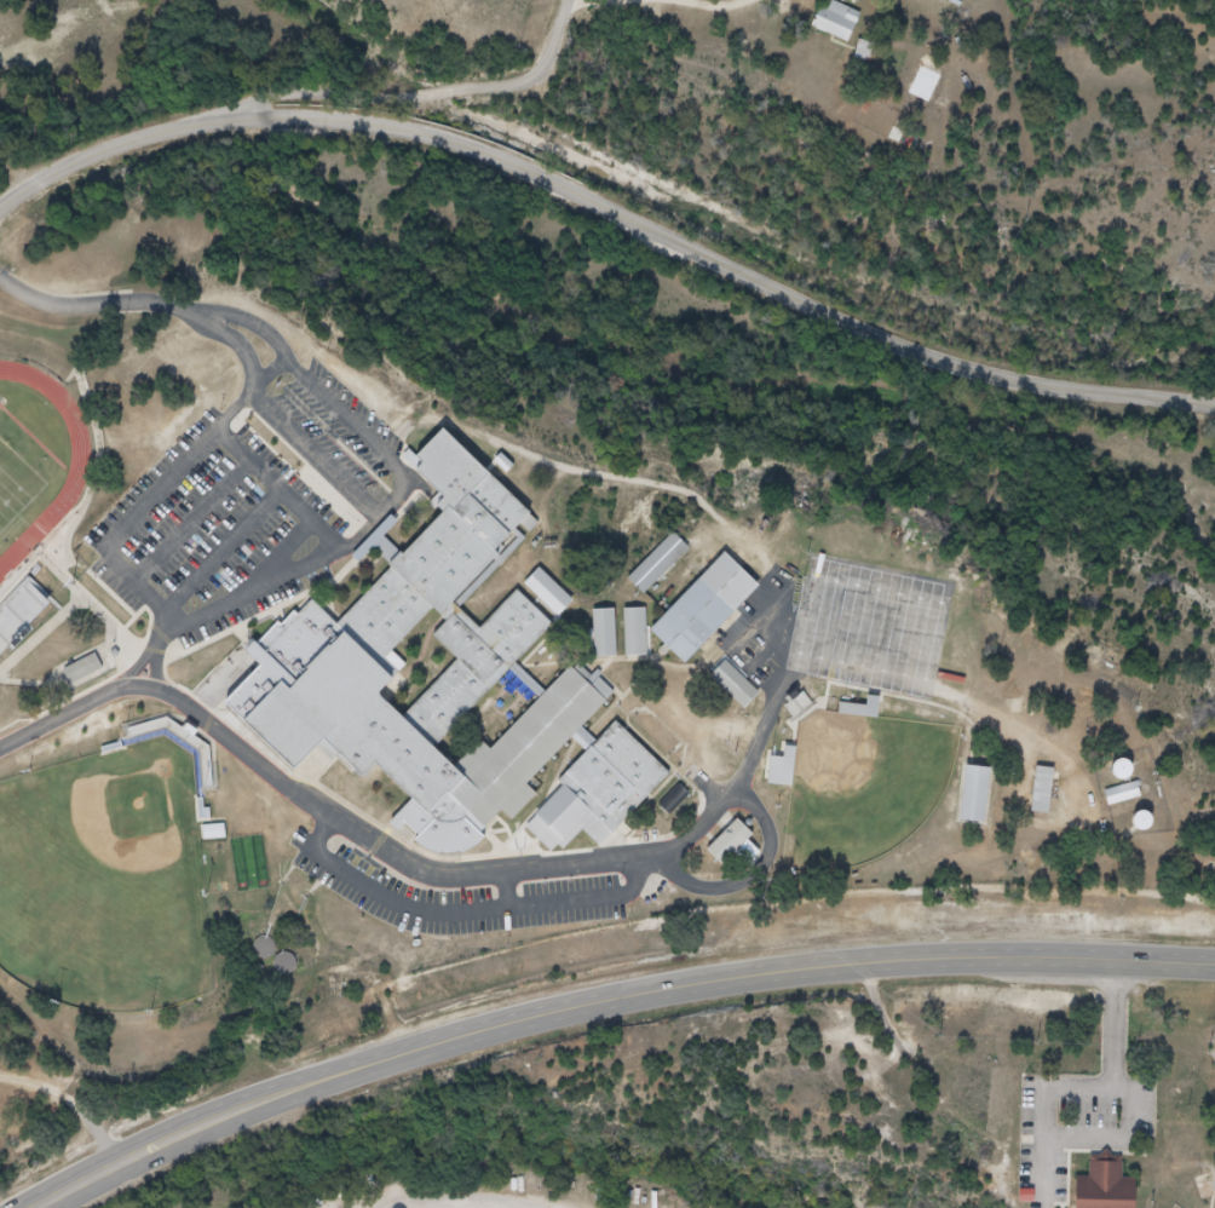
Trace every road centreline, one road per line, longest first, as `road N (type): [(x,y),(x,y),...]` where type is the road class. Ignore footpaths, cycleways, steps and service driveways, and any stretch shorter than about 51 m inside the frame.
road 1 (tertiary): [(0,216),(74,166),(202,121),(307,115),(385,122),(528,167),(928,352),(1026,379),(1214,403)]
road 2 (primary): [(1214,967),(990,959),(791,972),(588,1005),(323,1085)]
road 3 (track): [(387,454),(405,427),(428,420),(570,471),(685,491),(766,569)]
road 4 (residential): [(202,121),(295,93),(401,97),(525,84),(546,75),(559,56),(576,0)]
road 5 (primary): [(323,1085),(52,1207)]

